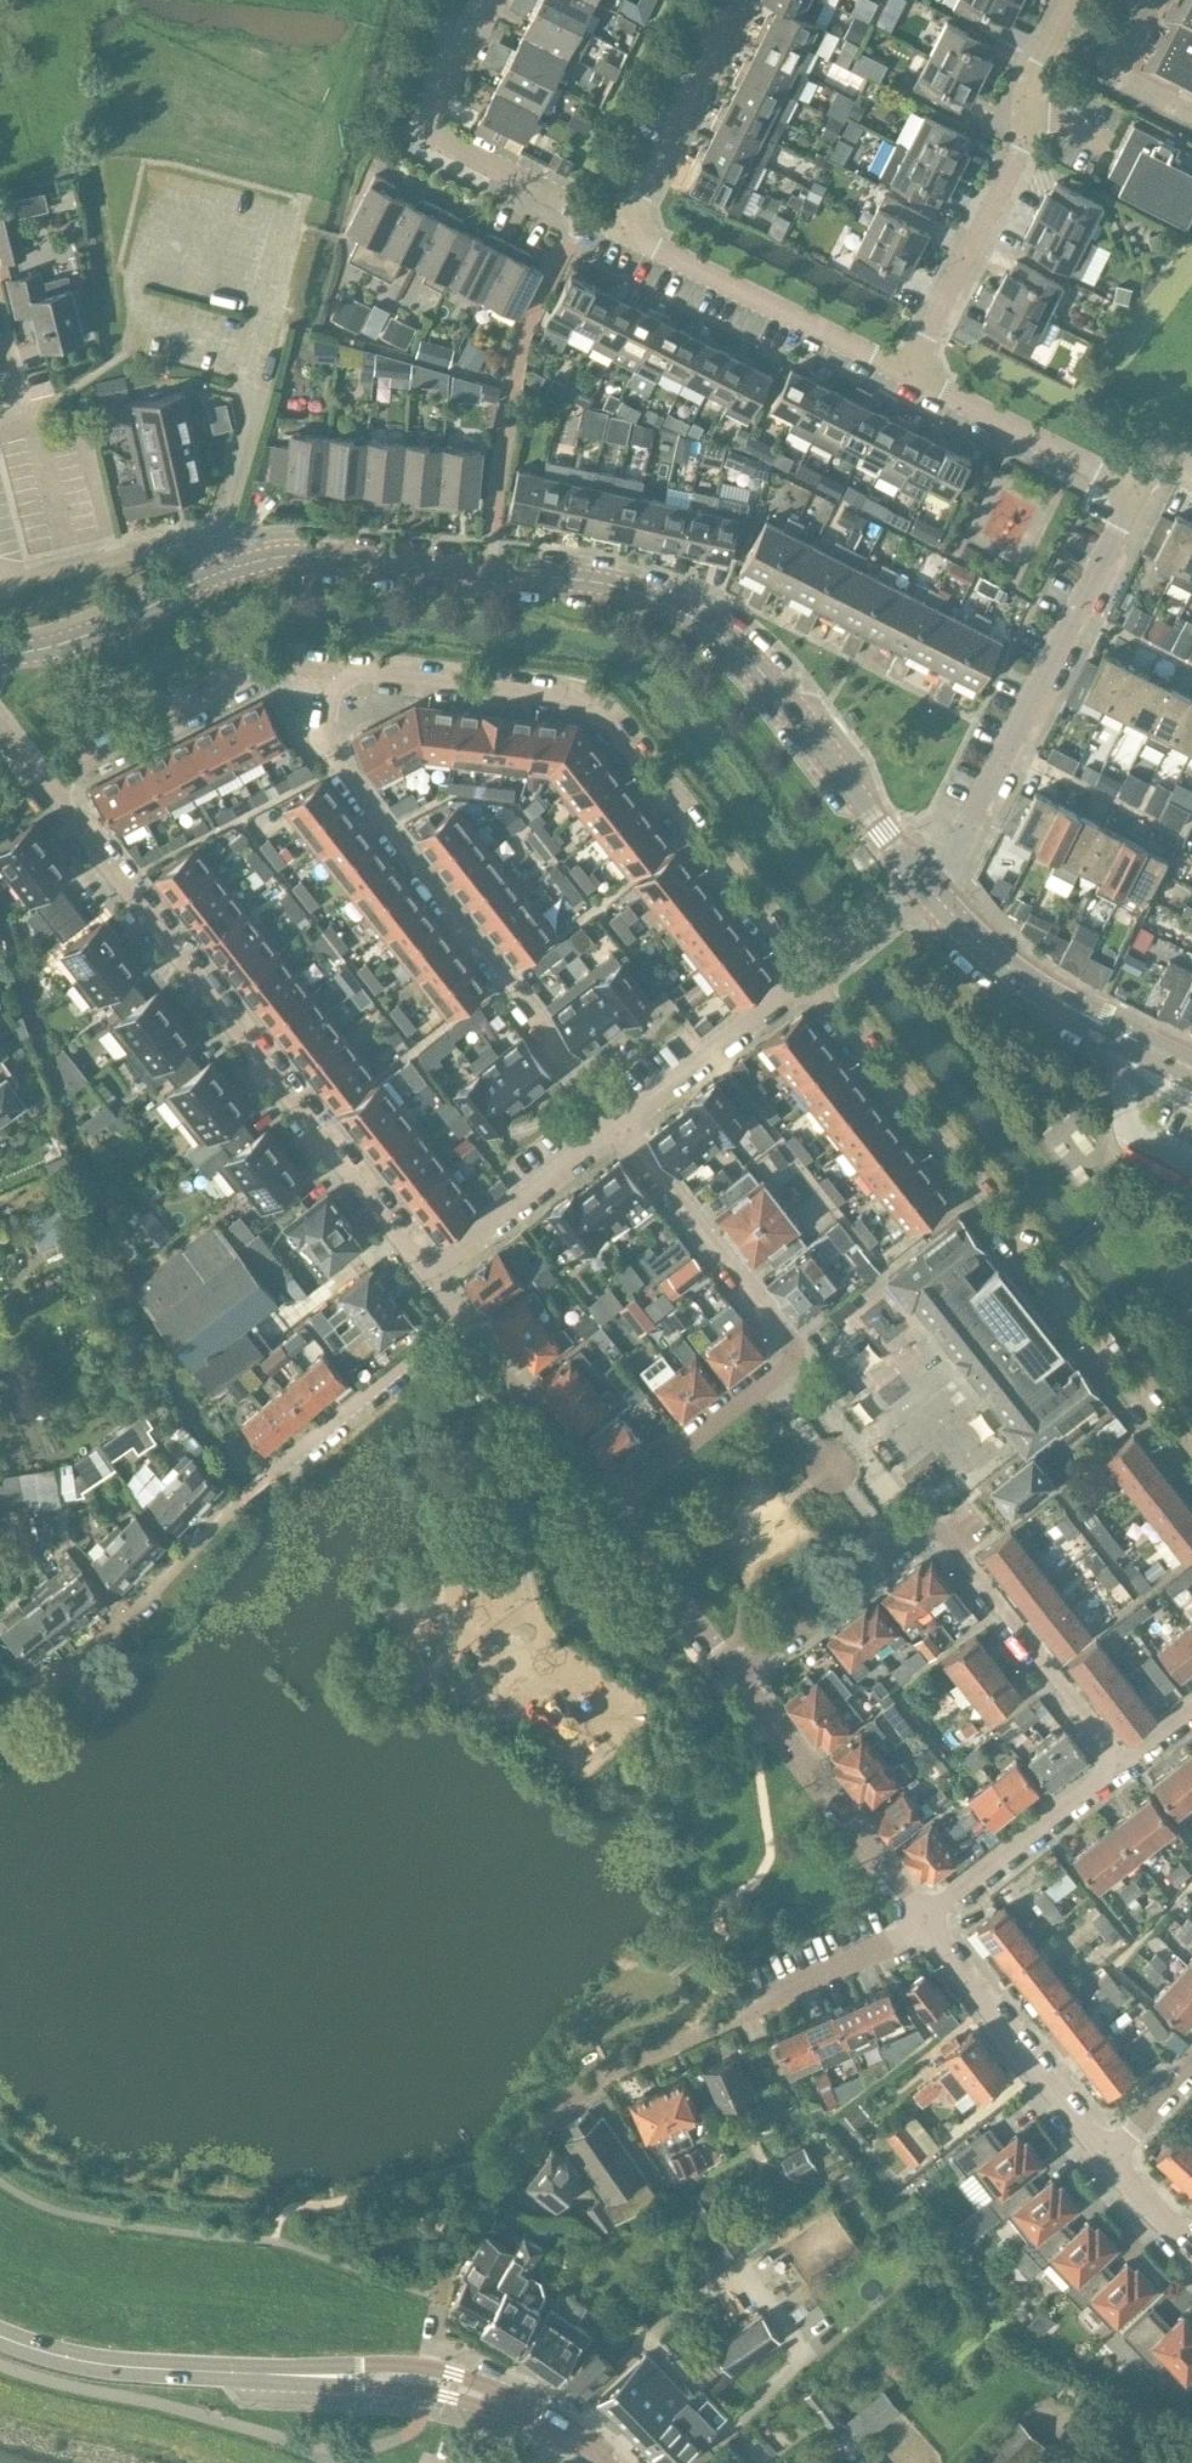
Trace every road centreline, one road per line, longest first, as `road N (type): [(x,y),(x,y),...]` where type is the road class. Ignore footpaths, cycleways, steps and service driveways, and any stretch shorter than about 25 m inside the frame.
road 1 (tertiary): [(0,653),(90,633),(213,572),(259,558),(306,555),(579,578),(628,590),(678,608),(760,668),(927,887)]
road 2 (residential): [(1191,1466),(814,972)]
road 3 (residential): [(427,1271),(43,786)]
road 4 (residential): [(814,972),(599,706),(331,670)]
road 5 (residential): [(0,1680),(30,1687),(56,1677),(458,1315)]
road 6 (residential): [(621,1118),(339,767),(327,730),(331,670)]
road 7 (residential): [(1117,1763),(951,1540),(933,1528),(908,1537),(735,1667)]
road 8 (residential): [(605,1510),(792,1355),(785,1328),(621,1118)]
road 9 (residential): [(927,887),(952,859),(1133,487)]
road 10 (tertiary): [(429,2379),(111,2361),(0,2331)]
road 11 (residential): [(437,2294),(472,2209),(560,2103),(736,2017)]
road 12 (residential): [(1070,0),(1040,59),(1018,155),(907,376)]
road 13 (residential): [(624,231),(425,134),(494,0)]
road 14 (tertiary): [(1191,1066),(1027,978),(927,887)]
road 15 (residential): [(331,670),(272,663),(43,786)]
road 16 (residential): [(907,376),(624,231)]
road 17 (residential): [(923,1918),(735,1667)]
road 18 (residential): [(1109,2158),(923,1918)]
road 19 (residential): [(624,231),(723,31),(724,0)]
road 20 (residential): [(1133,487),(907,376)]
road 21 (residential): [(923,1918),(1117,1763)]
road 22 (residential): [(427,1271),(621,1118)]
road 23 (residential): [(605,1510),(458,1315)]
road 24 (residential): [(621,1118),(814,972)]
road 25 (residential): [(736,2017),(886,1947),(923,1918)]
road 26 (tertiary): [(615,2462),(567,2430),(429,2379)]
road 27 (residential): [(735,1667),(605,1510)]
road 28 (residential): [(814,972),(927,887)]
road 29 (residential): [(1191,2249),(1109,2158)]
road 30 (residential): [(1109,2158),(1191,2067)]

